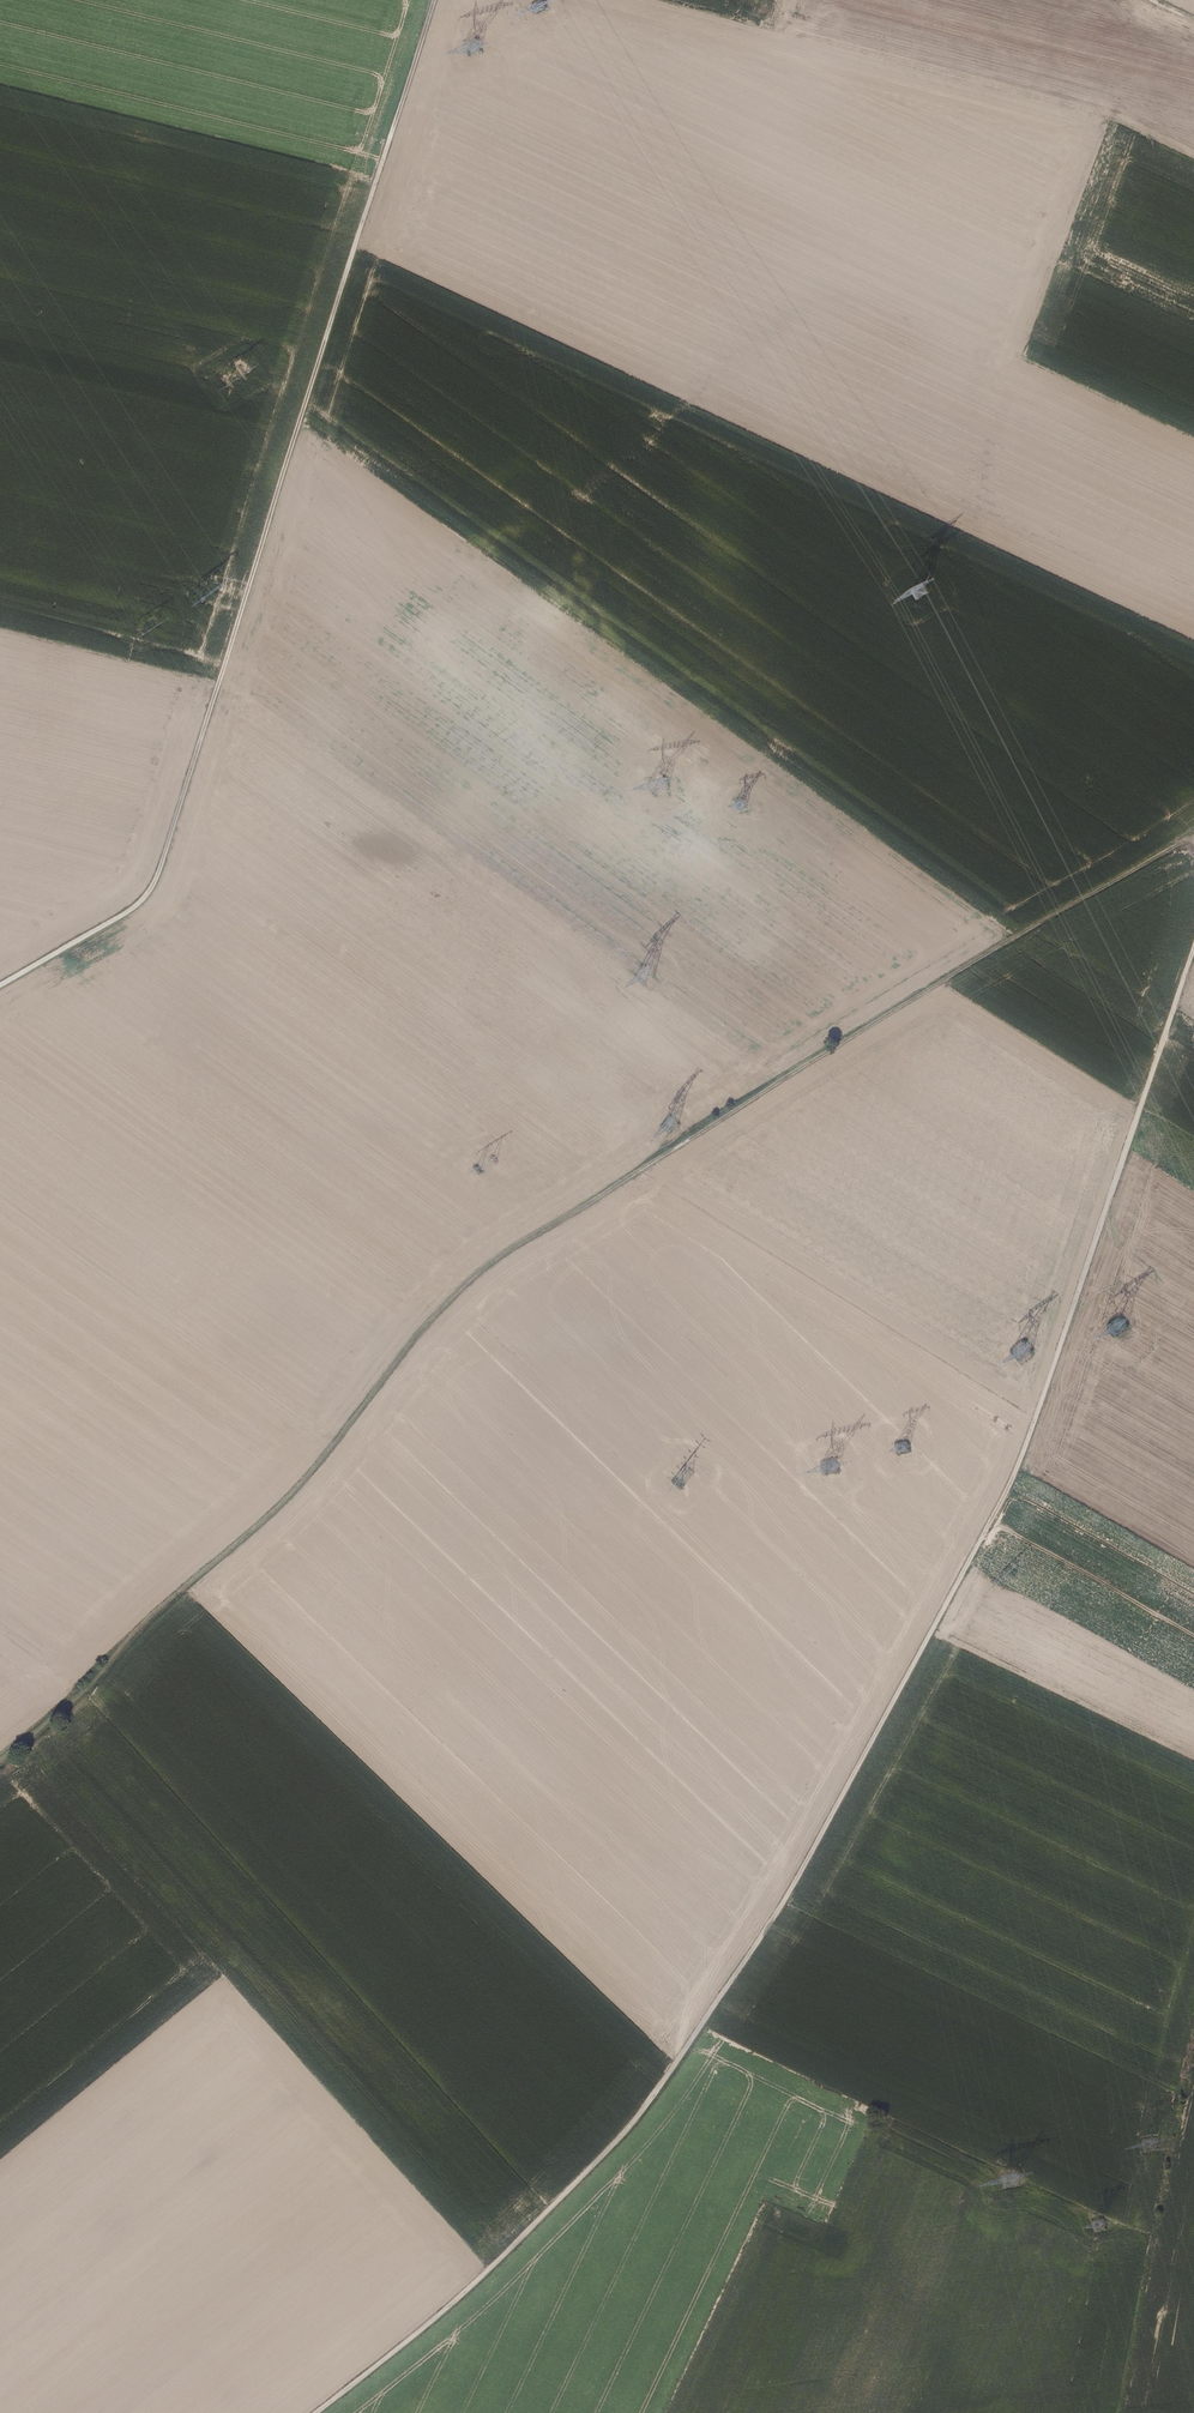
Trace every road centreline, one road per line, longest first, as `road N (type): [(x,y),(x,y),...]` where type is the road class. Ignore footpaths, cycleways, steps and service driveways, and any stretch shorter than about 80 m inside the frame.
road 1 (track): [(319,2412),(453,2306),(625,2136),(777,1915),(1010,1478),(1193,939)]
road 2 (track): [(1193,834),(796,1070),(491,1265),(396,1363),(305,1482),(0,1762)]
road 3 (track): [(436,0),(150,885),(128,908),(0,983)]

